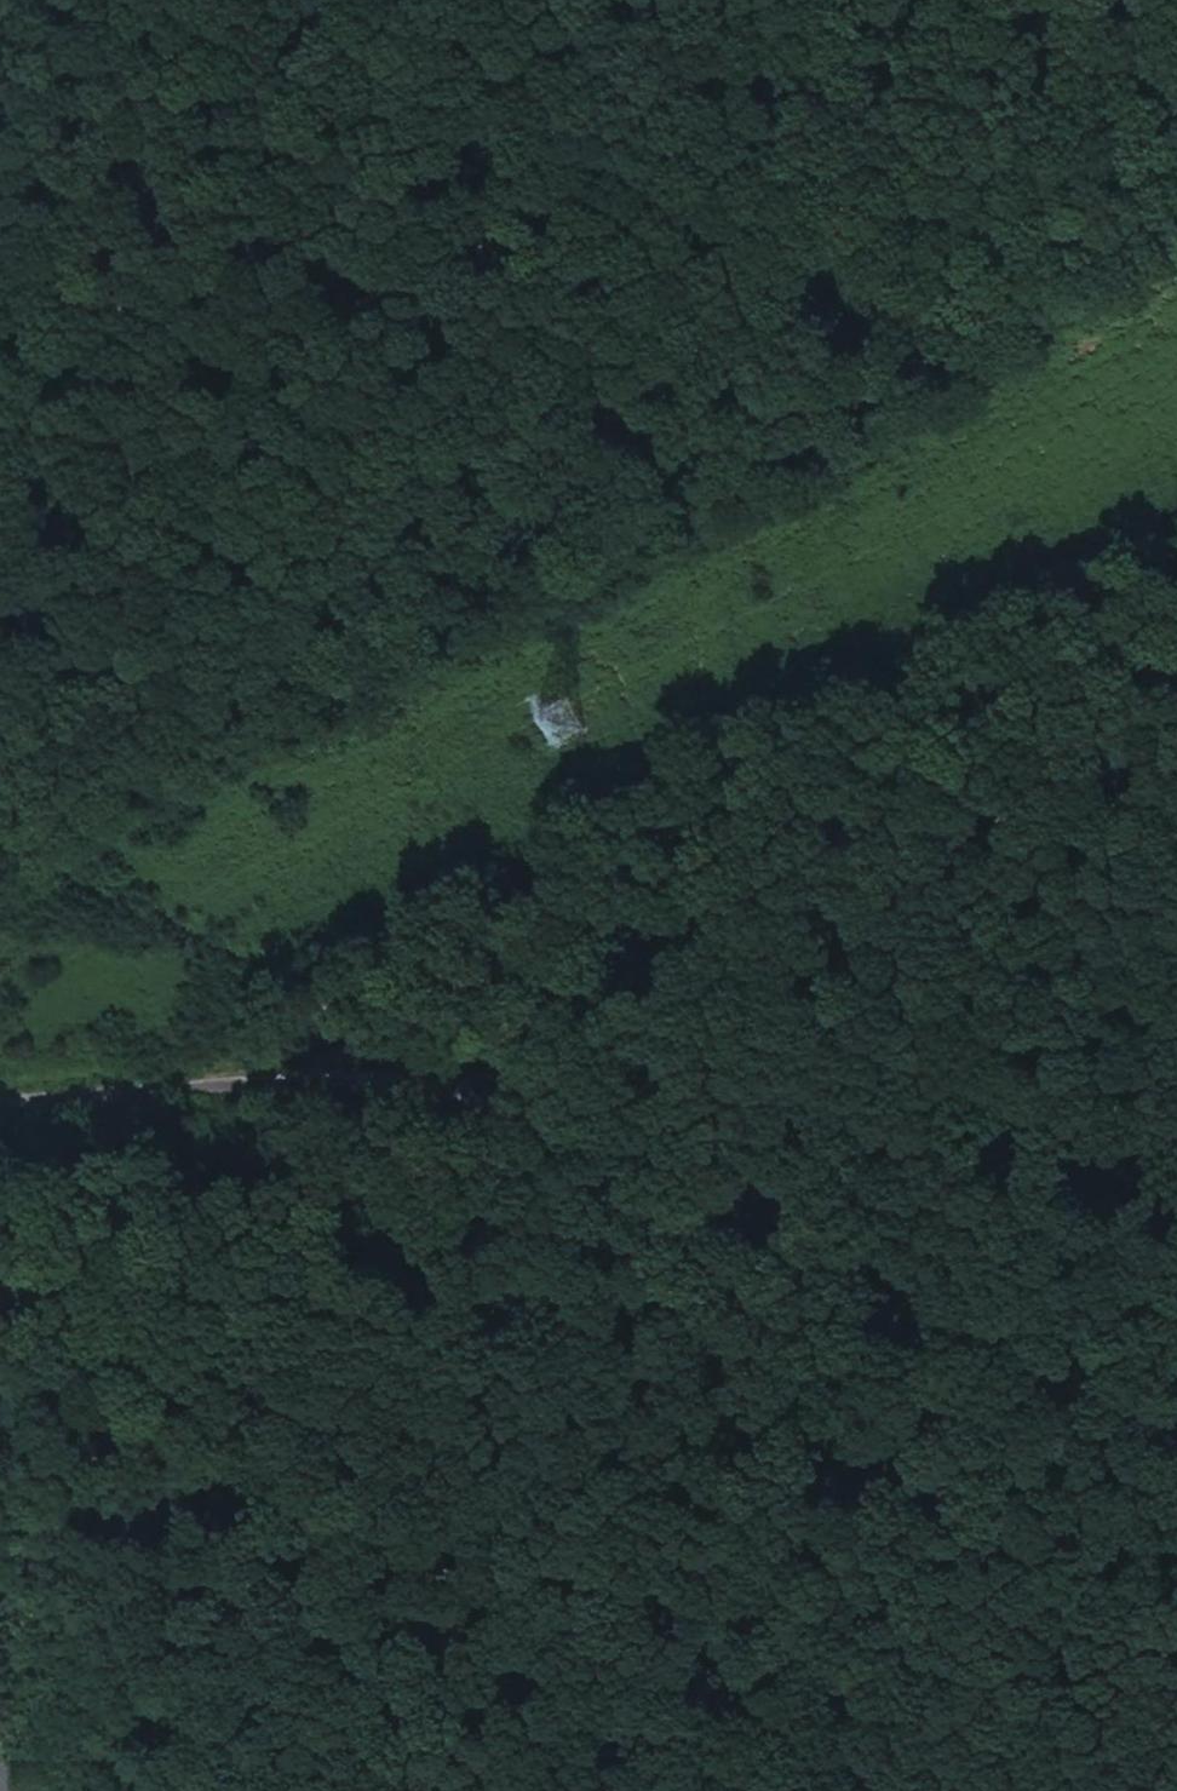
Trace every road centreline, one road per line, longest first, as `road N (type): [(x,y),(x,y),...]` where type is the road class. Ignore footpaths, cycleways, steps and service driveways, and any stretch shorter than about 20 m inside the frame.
road 1 (track): [(0,1098),(230,1078),(400,1083),(531,1118),(1176,1440)]
road 2 (track): [(79,876),(164,809),(826,497),(1176,277)]
road 3 (track): [(531,1118),(79,876)]

